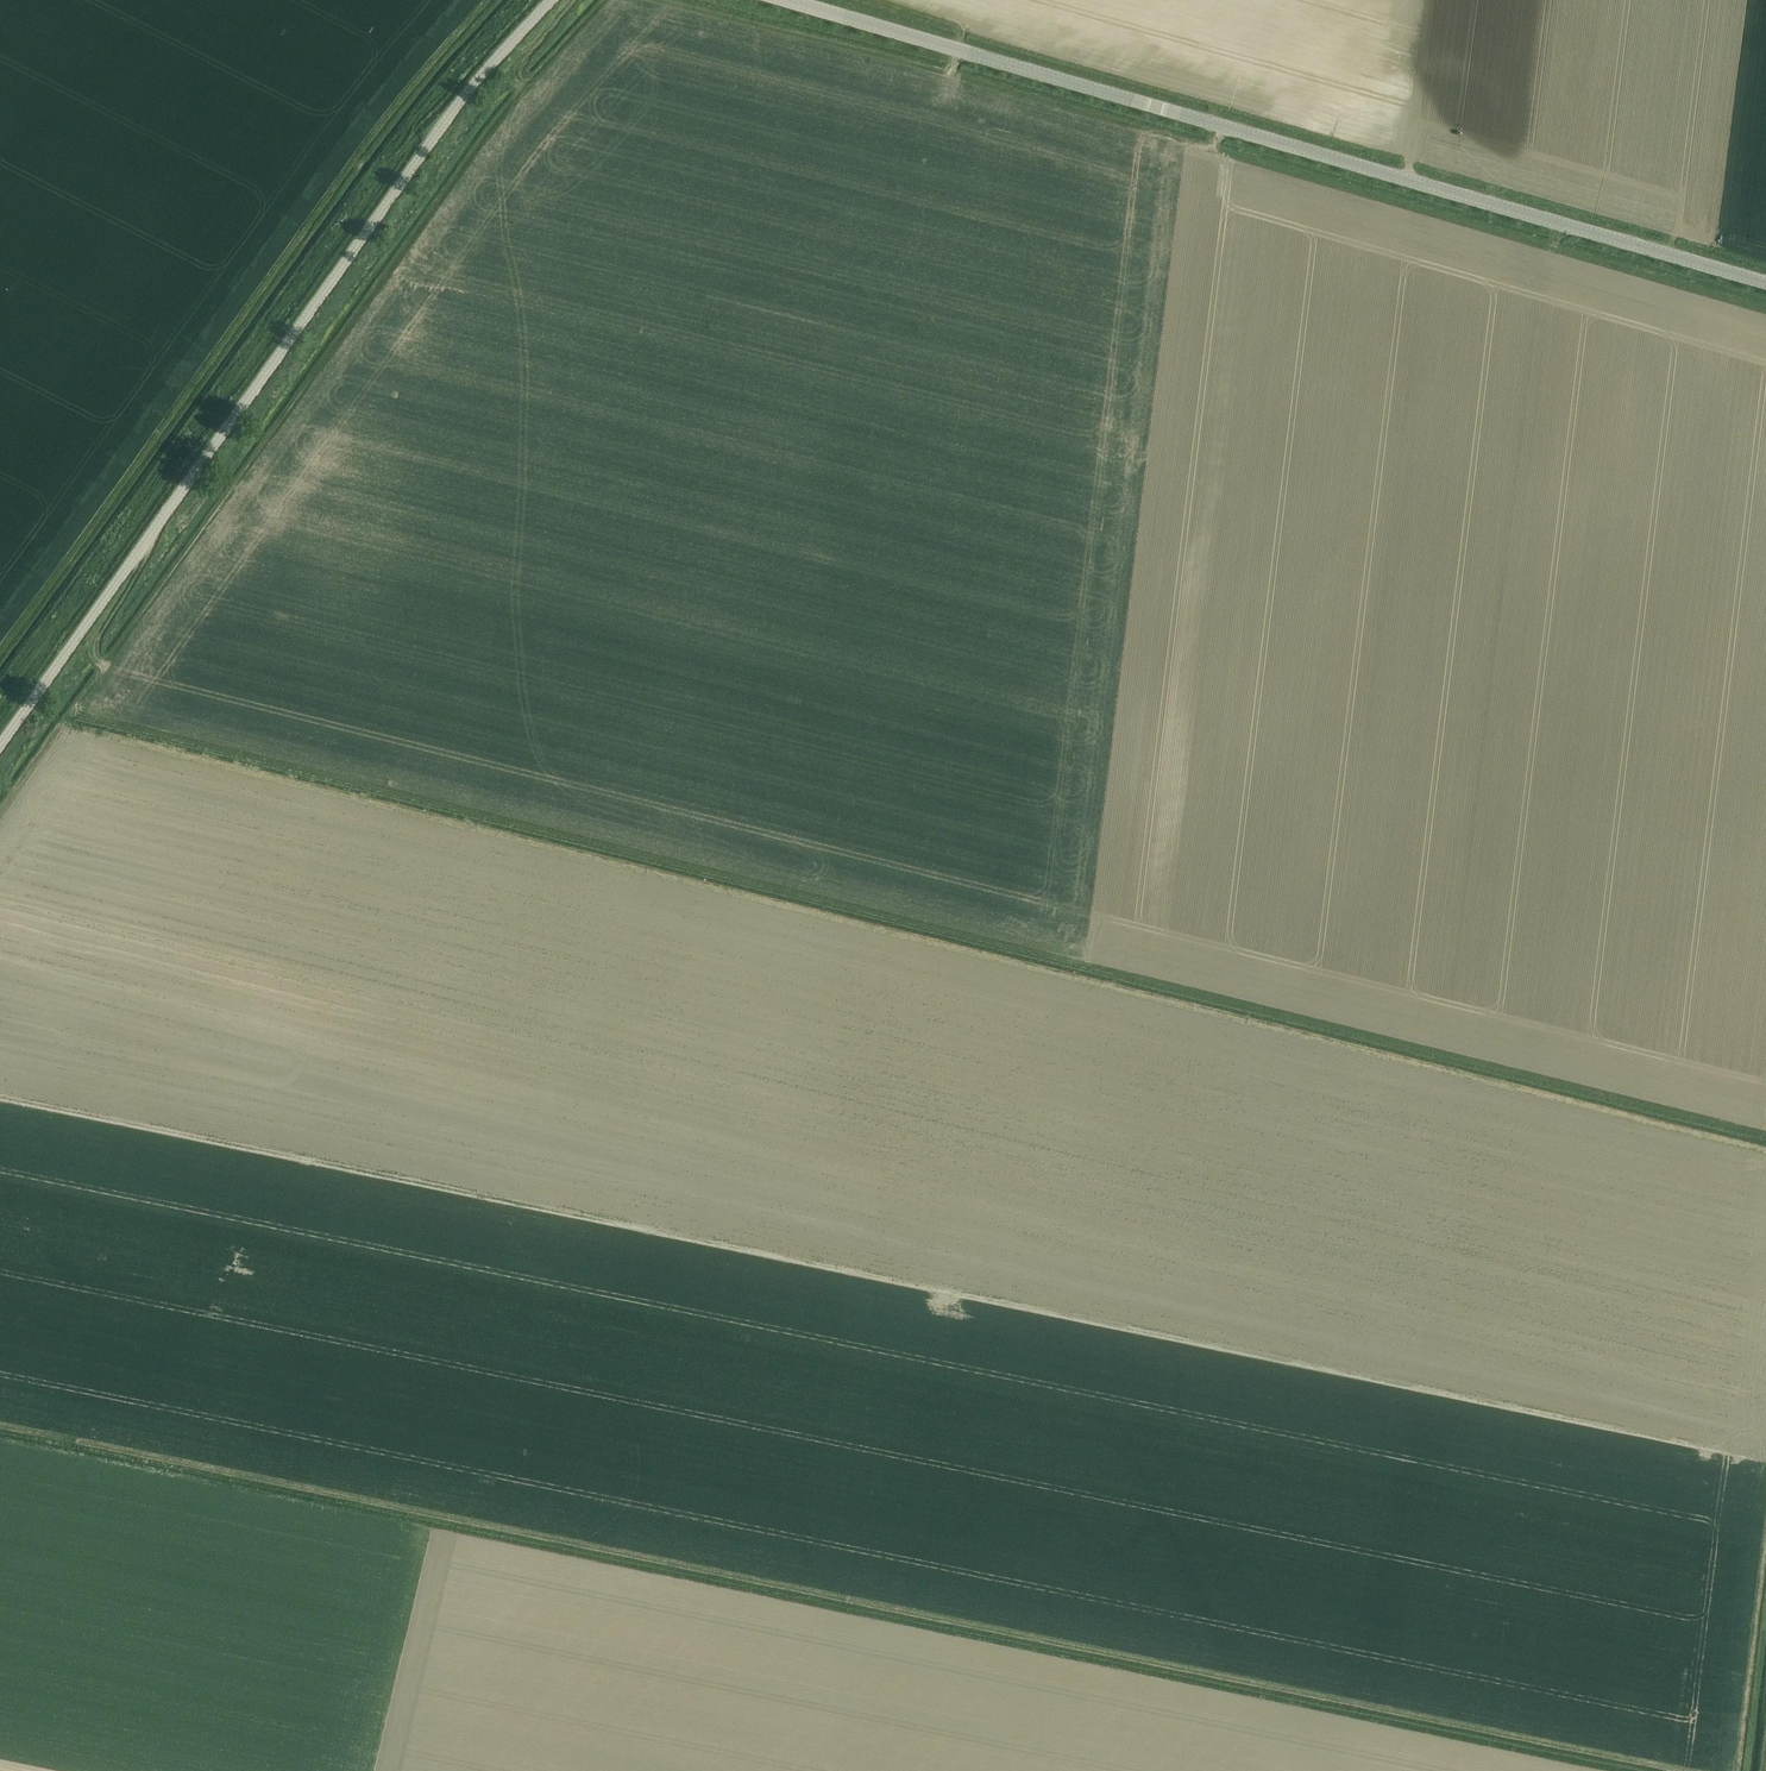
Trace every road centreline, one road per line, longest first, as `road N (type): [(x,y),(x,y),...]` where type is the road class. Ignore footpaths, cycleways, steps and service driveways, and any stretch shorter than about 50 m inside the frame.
road 1 (tertiary): [(1765,283),(789,0)]
road 2 (unclassified): [(0,747),(440,128),(551,0)]

